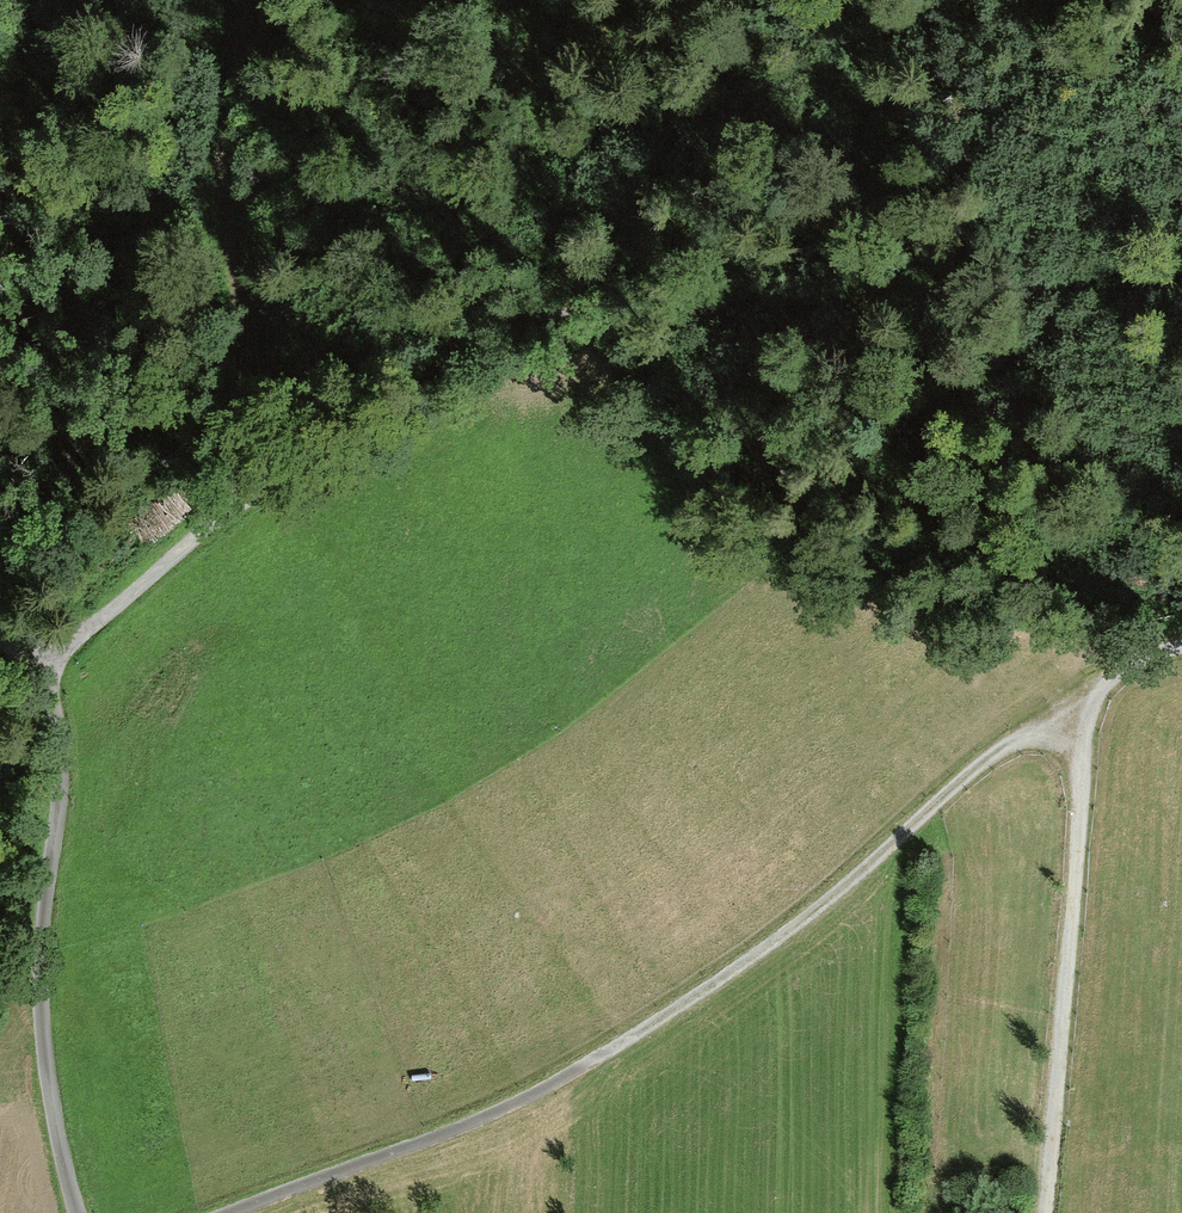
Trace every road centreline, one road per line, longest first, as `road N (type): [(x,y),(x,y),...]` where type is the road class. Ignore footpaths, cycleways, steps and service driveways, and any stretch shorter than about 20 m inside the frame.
road 1 (track): [(220,1212),(547,1085),(786,929),(1009,740),(1181,643)]
road 2 (track): [(728,0),(665,156),(606,255),(553,318),(371,400),(298,445)]
road 3 (track): [(553,318),(649,321),(1181,261)]
road 4 (residential): [(0,632),(42,666),(57,759),(38,1018),(77,1212)]
road 5 (track): [(1042,1212),(1087,698)]
road 6 (track): [(245,0),(231,28),(223,190),(244,323),(298,445)]
road 7 (track): [(298,445),(42,666)]

